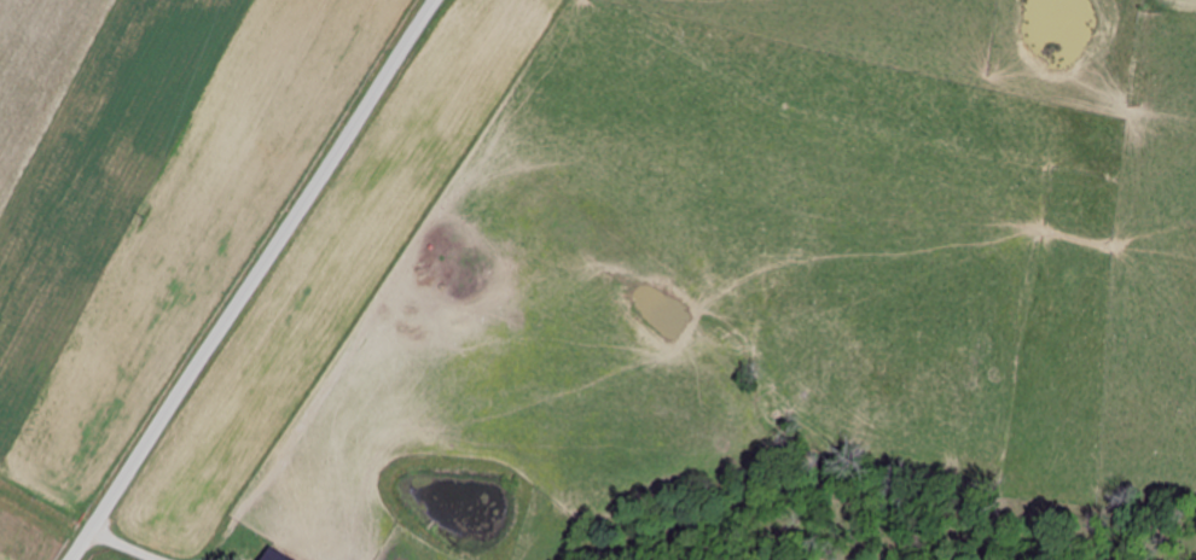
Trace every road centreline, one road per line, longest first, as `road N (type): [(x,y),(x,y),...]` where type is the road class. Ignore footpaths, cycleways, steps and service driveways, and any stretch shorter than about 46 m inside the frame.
road 1 (residential): [(70,559),(436,0)]

